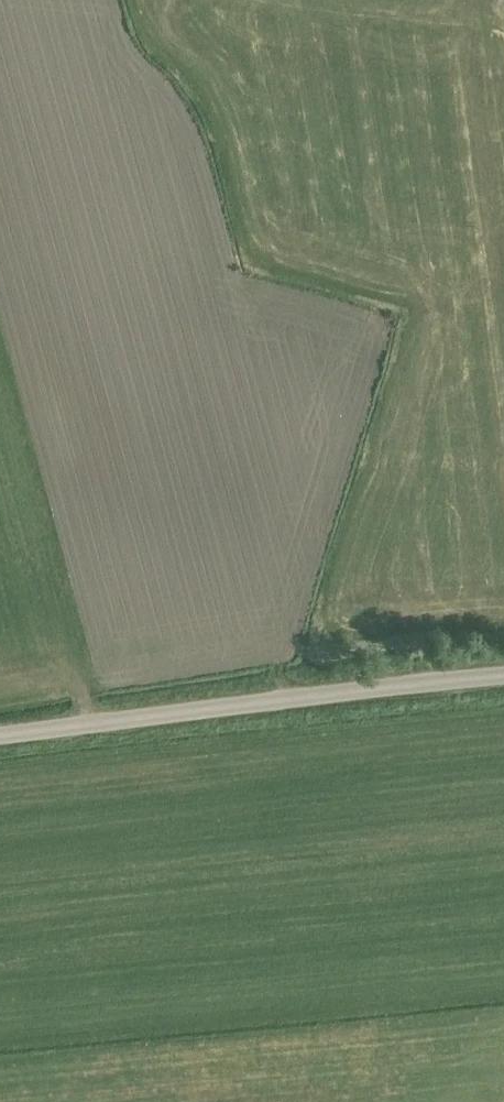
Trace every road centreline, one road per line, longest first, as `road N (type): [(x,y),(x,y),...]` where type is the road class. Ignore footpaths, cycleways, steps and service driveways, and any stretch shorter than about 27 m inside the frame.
road 1 (unclassified): [(0,734),(503,675)]

